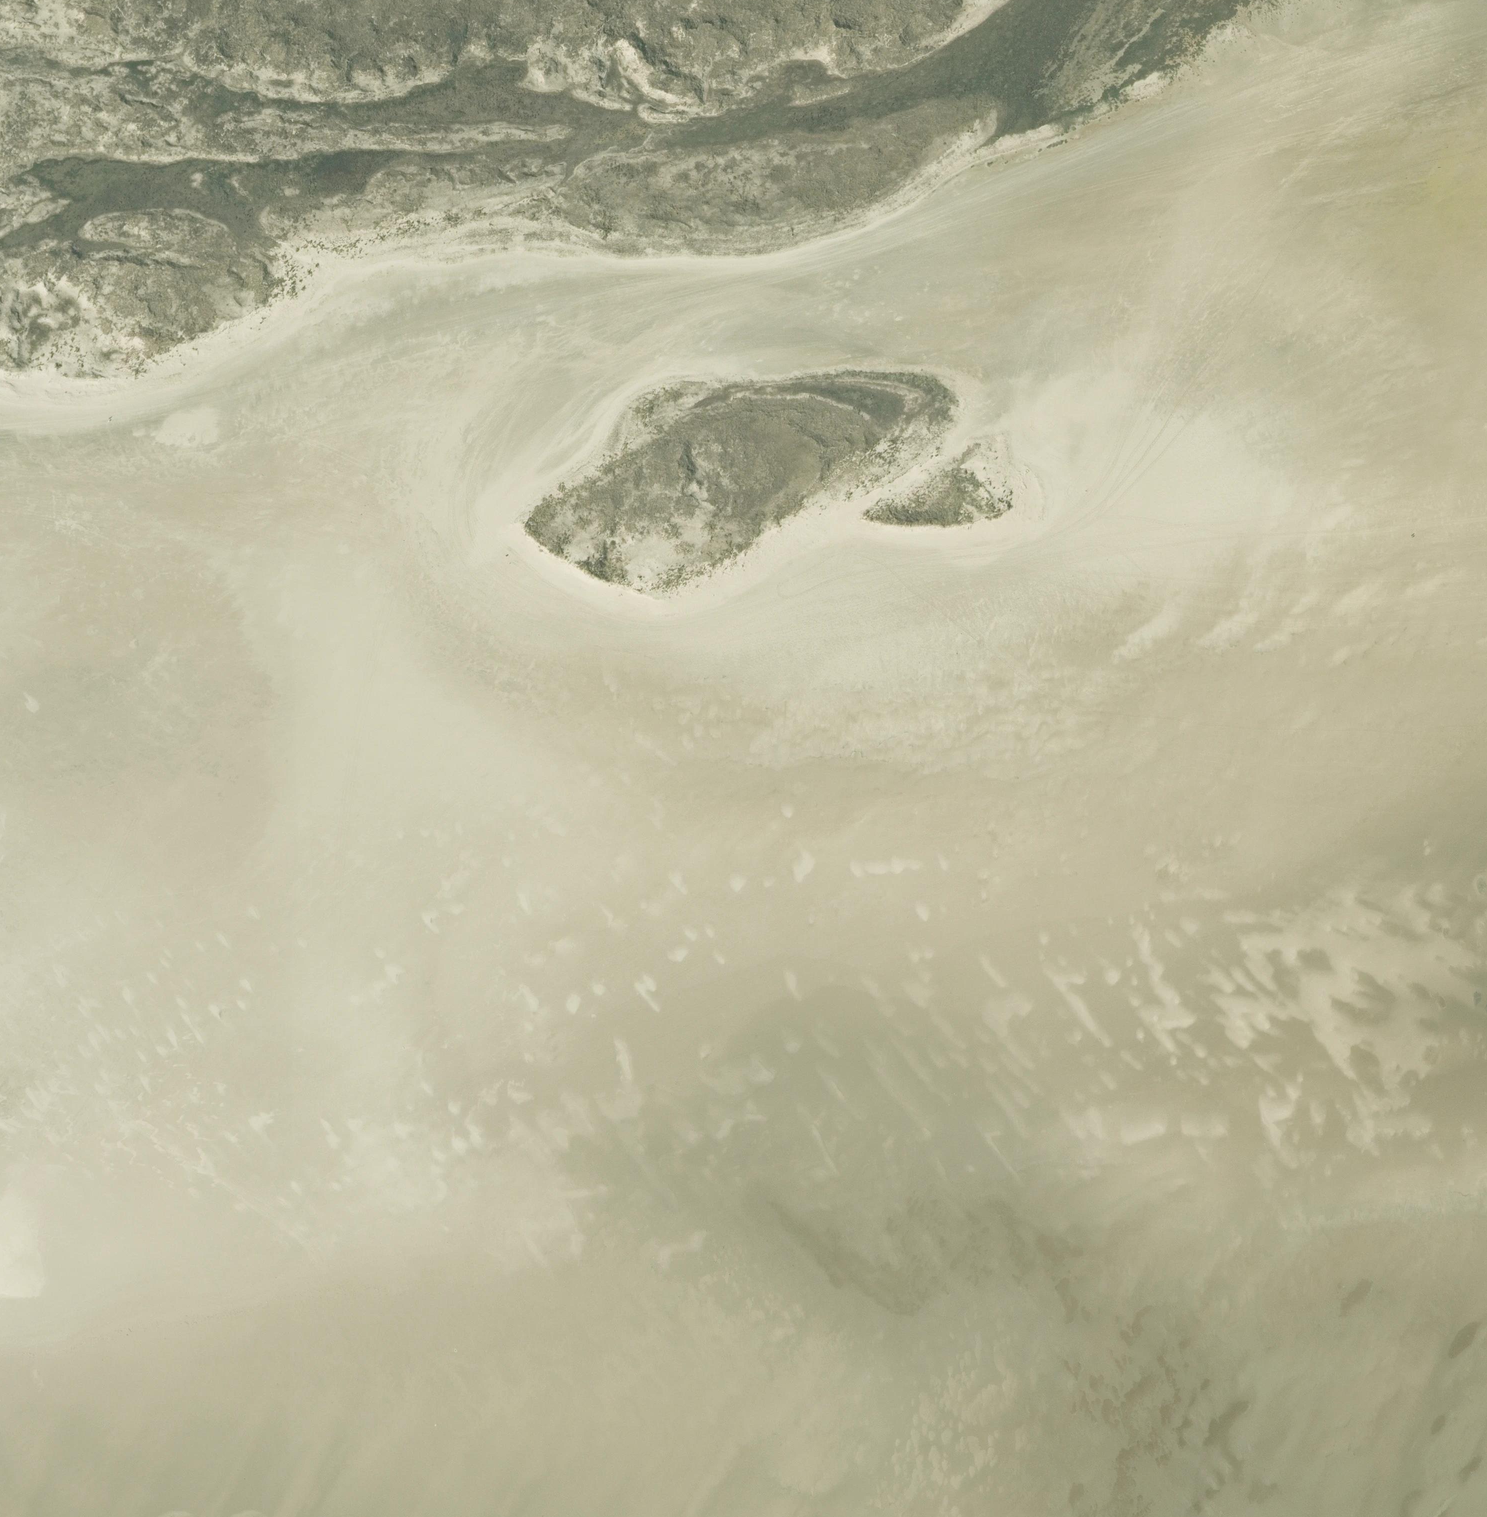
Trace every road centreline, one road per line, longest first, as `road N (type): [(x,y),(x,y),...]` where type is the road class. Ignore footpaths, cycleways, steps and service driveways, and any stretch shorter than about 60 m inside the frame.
road 1 (track): [(1486,18),(1147,138)]

